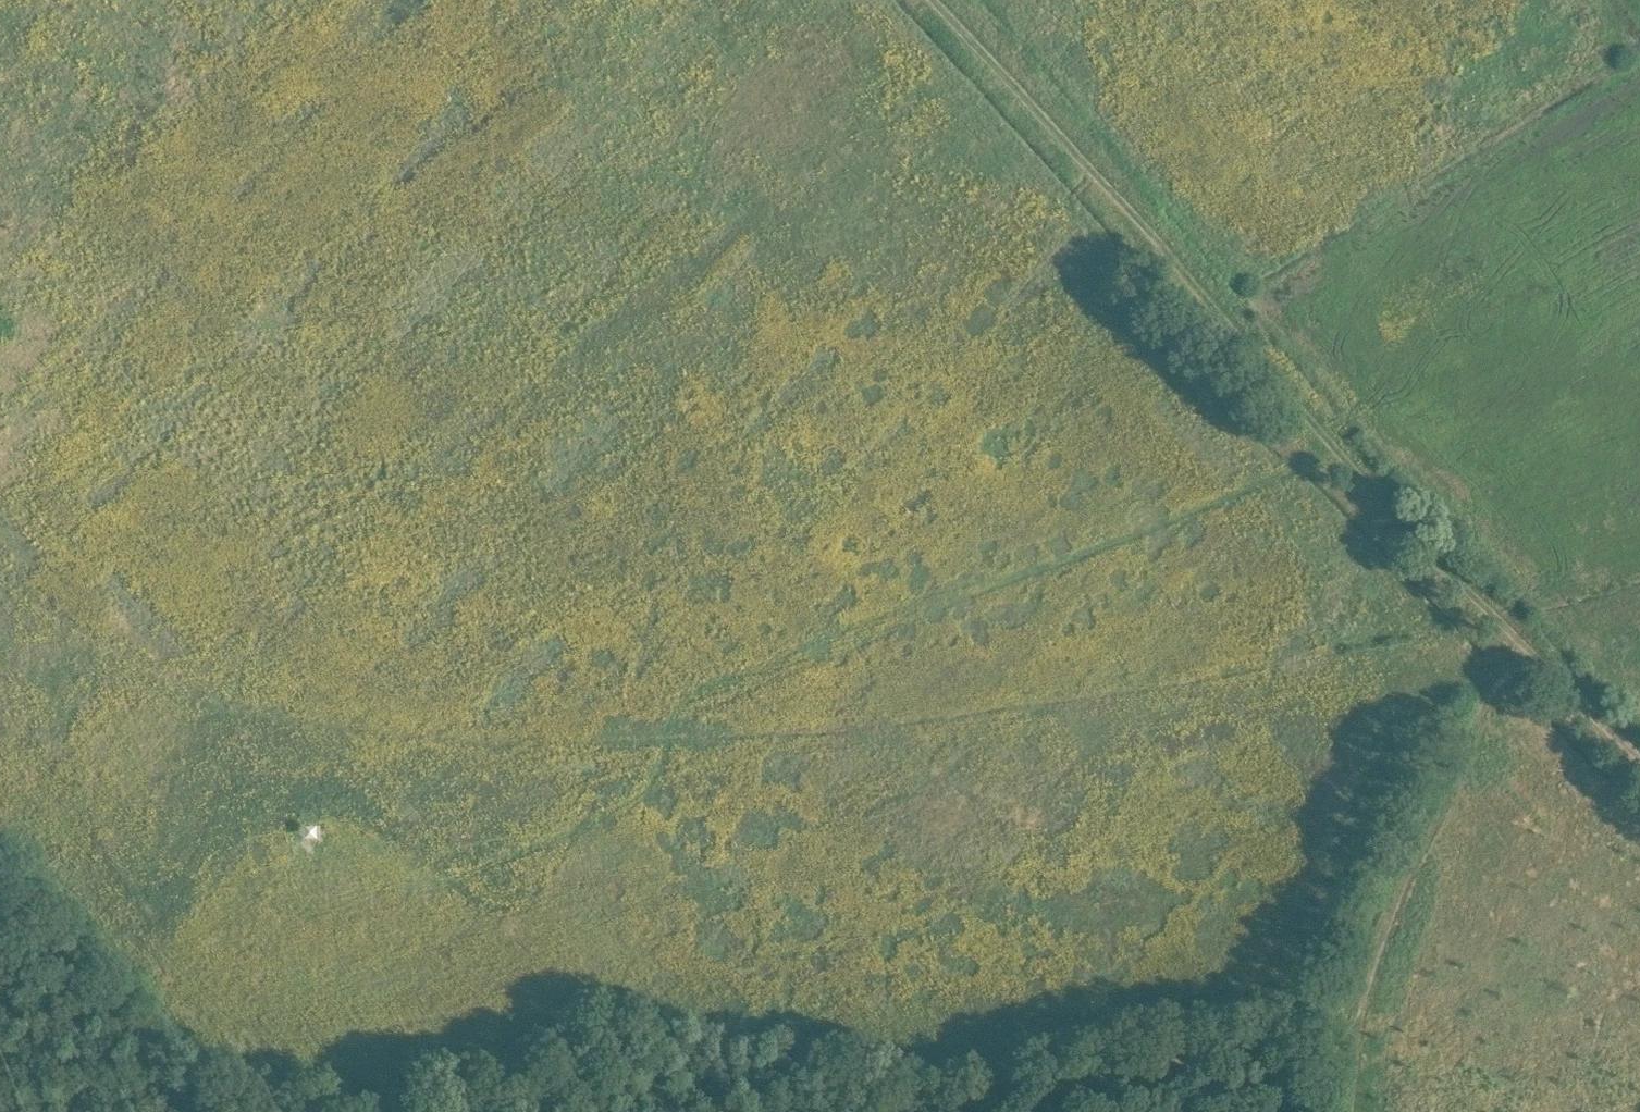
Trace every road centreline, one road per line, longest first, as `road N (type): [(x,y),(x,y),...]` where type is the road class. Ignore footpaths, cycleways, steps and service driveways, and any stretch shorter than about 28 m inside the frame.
road 1 (track): [(1639,764),(925,0)]

